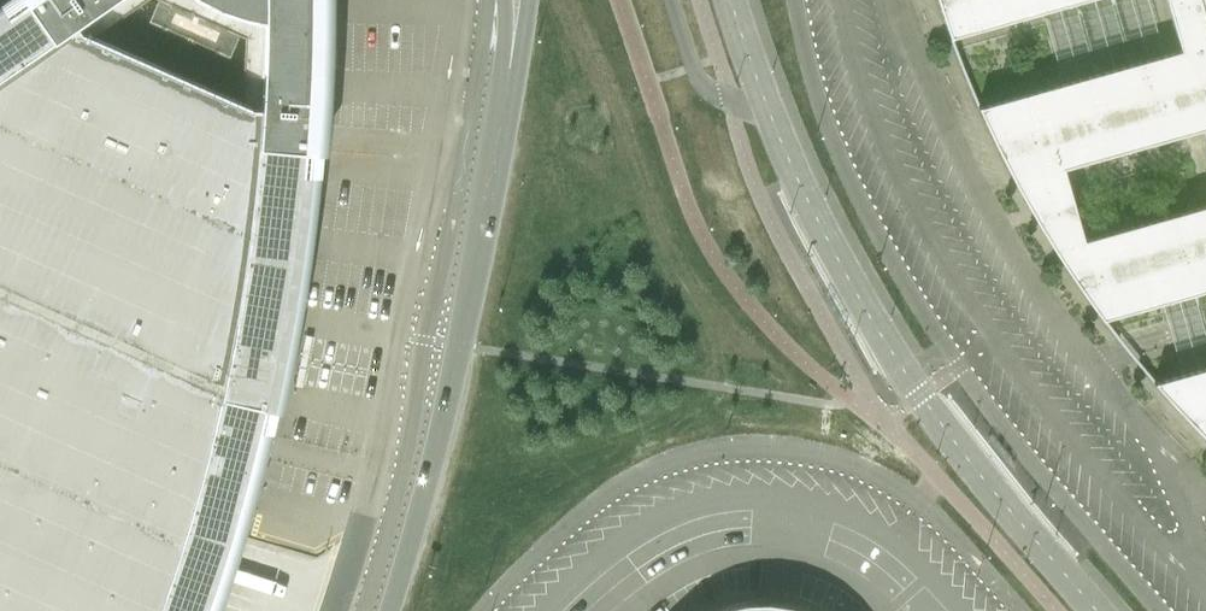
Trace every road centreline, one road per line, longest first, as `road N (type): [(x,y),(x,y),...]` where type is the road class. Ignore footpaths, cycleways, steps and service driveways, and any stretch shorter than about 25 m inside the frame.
road 1 (unclassified): [(796,0),(813,92),(852,201),(957,368),(1157,610)]
road 2 (unclassified): [(1017,610),(954,537),(893,490),(795,451),(695,453),(617,489),(525,566),(488,610)]
road 3 (unclassified): [(439,147),(391,362),(377,474),(335,610)]
road 4 (secondary): [(497,182),(392,610)]
road 5 (unclassified): [(448,227),(393,520),(364,610)]
road 6 (secondary): [(528,0),(497,182)]
road 7 (unclassified): [(501,0),(497,182)]
road 8 (unclassified): [(457,0),(439,147)]
road 9 (unclassified): [(472,98),(448,227)]

